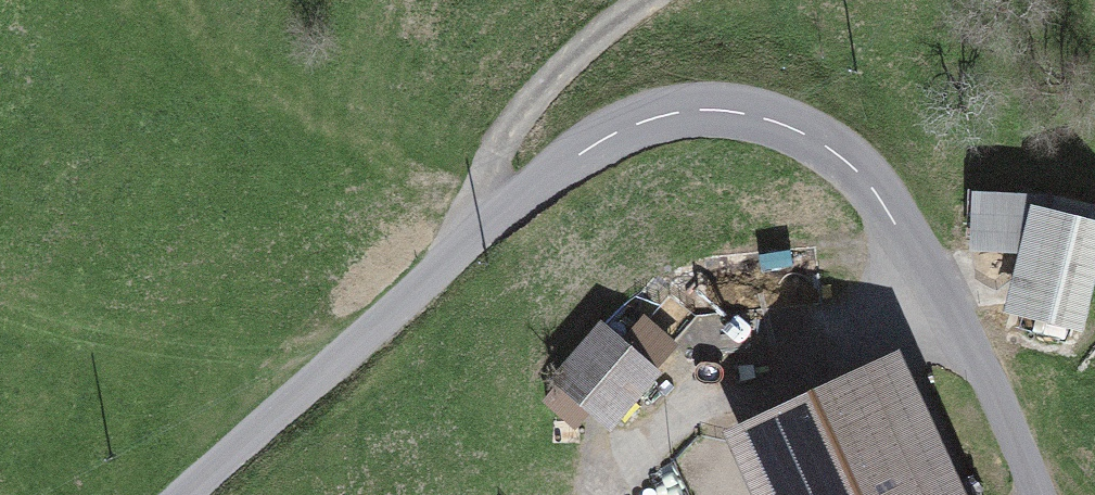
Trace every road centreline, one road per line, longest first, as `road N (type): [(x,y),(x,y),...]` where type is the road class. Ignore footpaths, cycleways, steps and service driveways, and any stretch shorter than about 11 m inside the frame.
road 1 (unclassified): [(1033,494),(942,293),(878,186),(806,119),(725,94),(633,106),(541,164),(172,494)]
road 2 (track): [(637,0),(608,18),(502,124),(466,228)]

